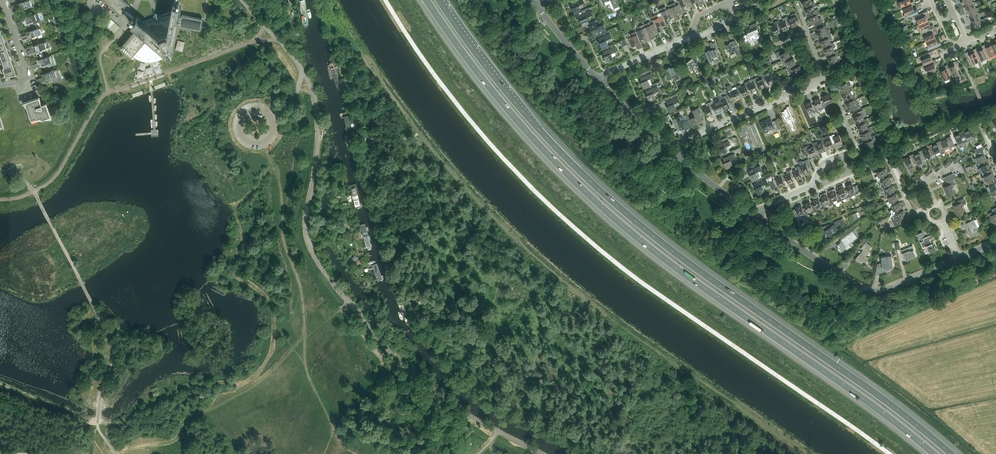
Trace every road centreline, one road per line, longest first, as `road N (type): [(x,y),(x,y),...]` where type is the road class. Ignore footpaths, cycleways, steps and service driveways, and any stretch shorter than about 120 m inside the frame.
road 1 (motorway): [(427,0),(520,124),(602,207),(933,453)]
road 2 (unclassified): [(541,453),(415,379),(320,263),(306,228),(318,136),(315,98),(295,59),(242,0)]
road 3 (trunk): [(715,282),(565,158),(439,0)]
road 4 (motorway): [(950,453),(715,282)]
road 5 (tertiary): [(959,259),(872,292),(756,218)]
road 6 (residential): [(674,155),(685,140),(825,79)]

